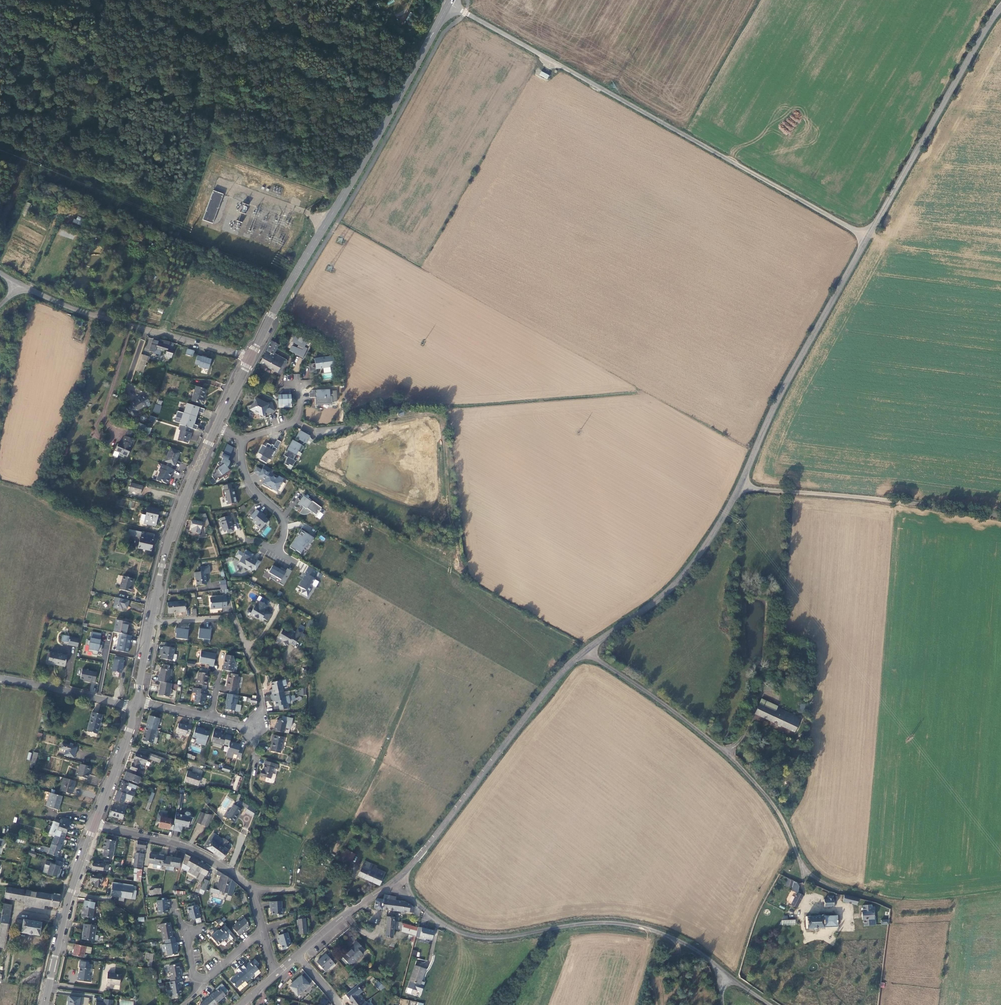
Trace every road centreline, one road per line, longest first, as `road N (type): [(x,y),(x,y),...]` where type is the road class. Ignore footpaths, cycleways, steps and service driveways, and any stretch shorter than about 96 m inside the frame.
road 1 (unclassified): [(450,4),(867,237)]
road 2 (unclassified): [(407,892),(446,928),(471,936),(627,925),(681,942),(725,975)]
road 3 (unclassified): [(802,864),(777,809),(751,778),(600,662)]
road 4 (unclassified): [(582,653),(404,873)]
road 5 (unclassified): [(867,237),(740,485)]
road 6 (unclassified): [(1000,7),(867,237)]
road 7 (unclassified): [(740,485),(1000,515)]
road 8 (secondary): [(325,224),(450,4)]
road 9 (unclassified): [(250,358),(21,287)]
road 10 (unclassified): [(740,485),(680,578),(589,647)]
road 11 (secondary): [(150,623),(167,547),(218,426)]
road 12 (secondary): [(45,1004),(95,824)]
road 13 (residential): [(95,824),(181,845),(250,890)]
road 14 (secondary): [(250,358),(325,224)]
road 15 (unclassified): [(134,708),(0,678)]
road 16 (residential): [(150,623),(231,620),(253,665)]
road 17 (residential): [(245,441),(246,476),(284,522),(276,552)]
road 18 (secondary): [(95,824),(134,708)]
road 19 (residential): [(394,883),(297,956)]

